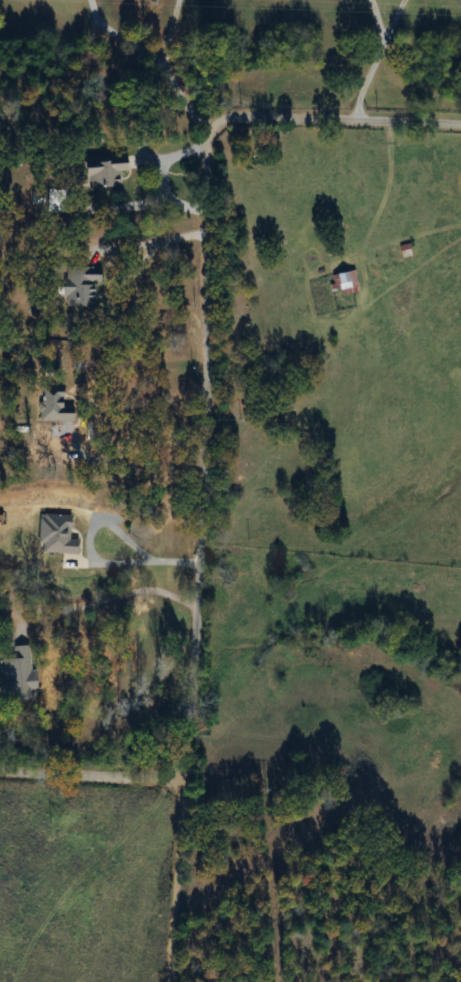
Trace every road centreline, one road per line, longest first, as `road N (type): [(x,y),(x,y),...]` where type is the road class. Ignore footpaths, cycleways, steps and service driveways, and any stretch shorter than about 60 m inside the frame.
road 1 (residential): [(173,779),(192,749),(206,142),(221,119)]
road 2 (residential): [(221,119),(460,122)]
road 3 (residential): [(0,772),(173,779)]

